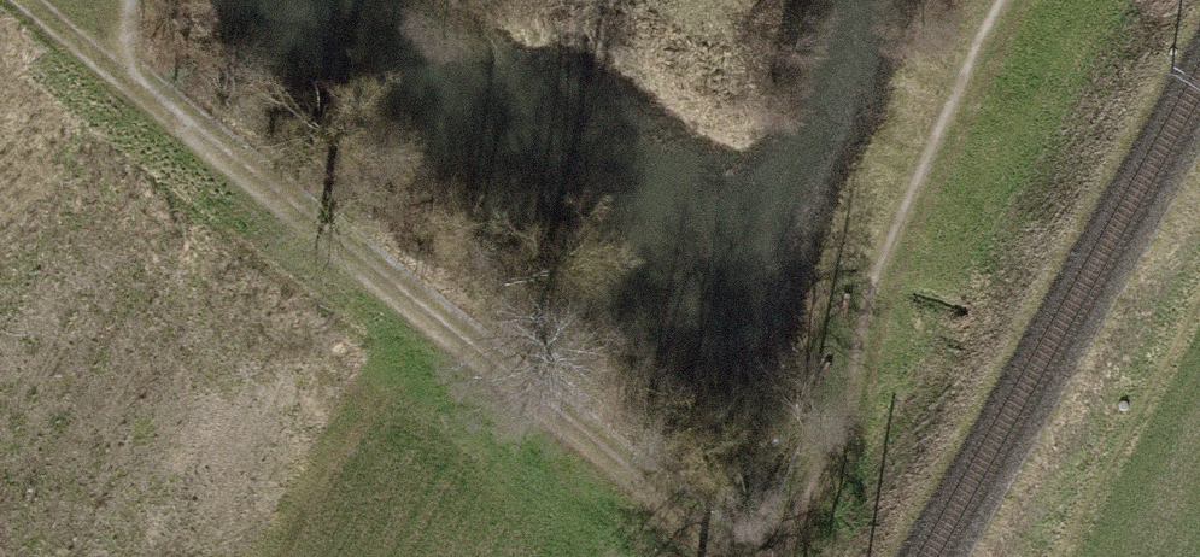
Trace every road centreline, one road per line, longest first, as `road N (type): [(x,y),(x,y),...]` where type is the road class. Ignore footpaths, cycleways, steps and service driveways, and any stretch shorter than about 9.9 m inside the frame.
road 1 (track): [(737,542),(128,73)]
road 2 (track): [(1059,556),(1199,300)]

